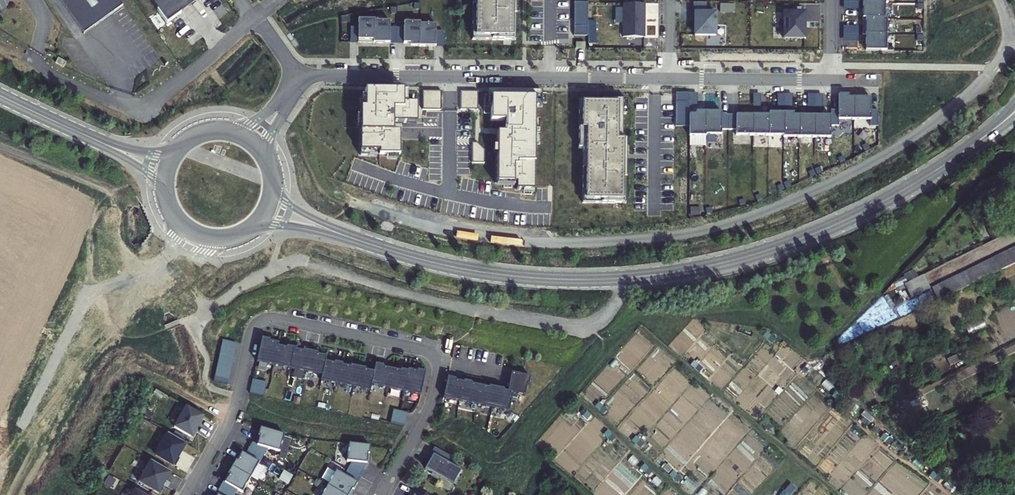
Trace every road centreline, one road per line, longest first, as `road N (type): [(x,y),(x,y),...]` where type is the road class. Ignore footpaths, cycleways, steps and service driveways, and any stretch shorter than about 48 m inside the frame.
road 1 (secondary): [(356,240),(514,277),(681,272),(835,225),(982,138)]
road 2 (residential): [(381,494),(430,405),(435,359),(421,348),(270,317),(254,326),(232,416),(187,494)]
road 3 (residential): [(298,77),(669,79)]
road 4 (track): [(0,147),(114,190),(126,283),(160,262),(180,223)]
road 5 (track): [(18,494),(91,361),(114,336),(115,301),(126,283)]
road 6 (residential): [(669,79),(831,80)]

